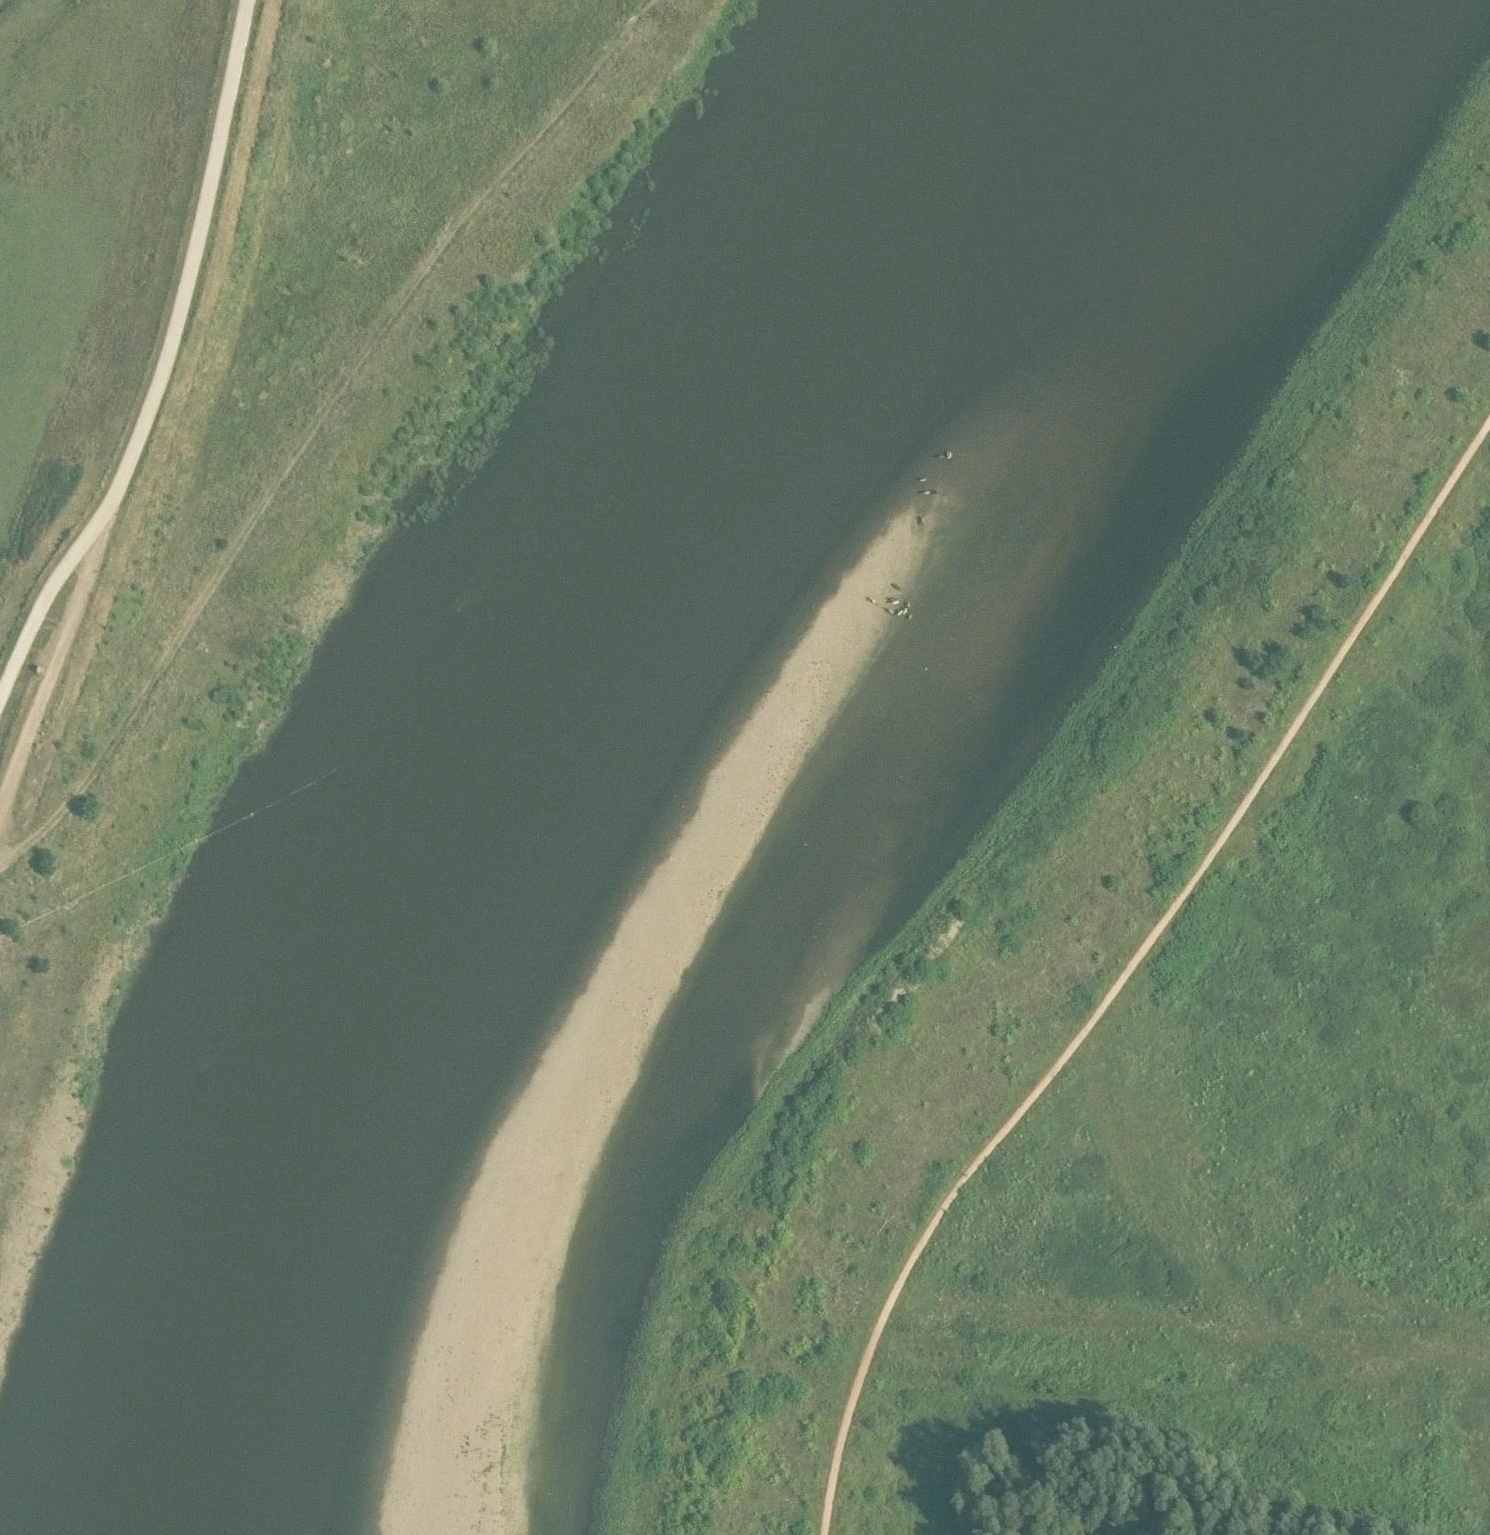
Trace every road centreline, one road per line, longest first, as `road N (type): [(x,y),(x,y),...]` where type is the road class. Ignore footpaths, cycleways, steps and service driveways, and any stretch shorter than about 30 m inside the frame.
road 1 (track): [(0,869),(43,838),(102,768),(332,402),(458,229),(621,45),(651,0)]
road 2 (track): [(127,476),(0,814)]

